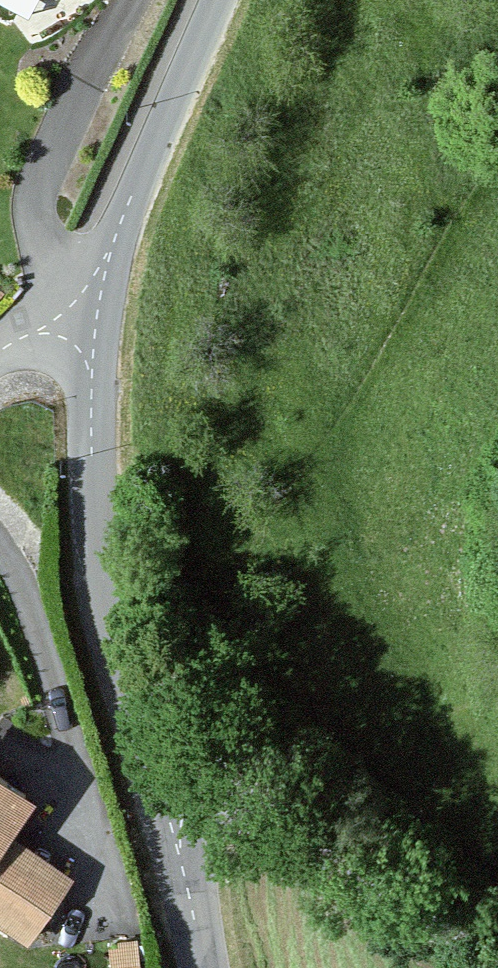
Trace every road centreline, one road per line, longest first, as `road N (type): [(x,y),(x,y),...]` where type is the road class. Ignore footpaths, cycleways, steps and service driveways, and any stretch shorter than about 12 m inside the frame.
road 1 (tertiary): [(71,324),(83,364),(103,587),(202,967)]
road 2 (track): [(160,790),(268,817),(497,961)]
road 3 (tertiary): [(207,0),(71,324)]

